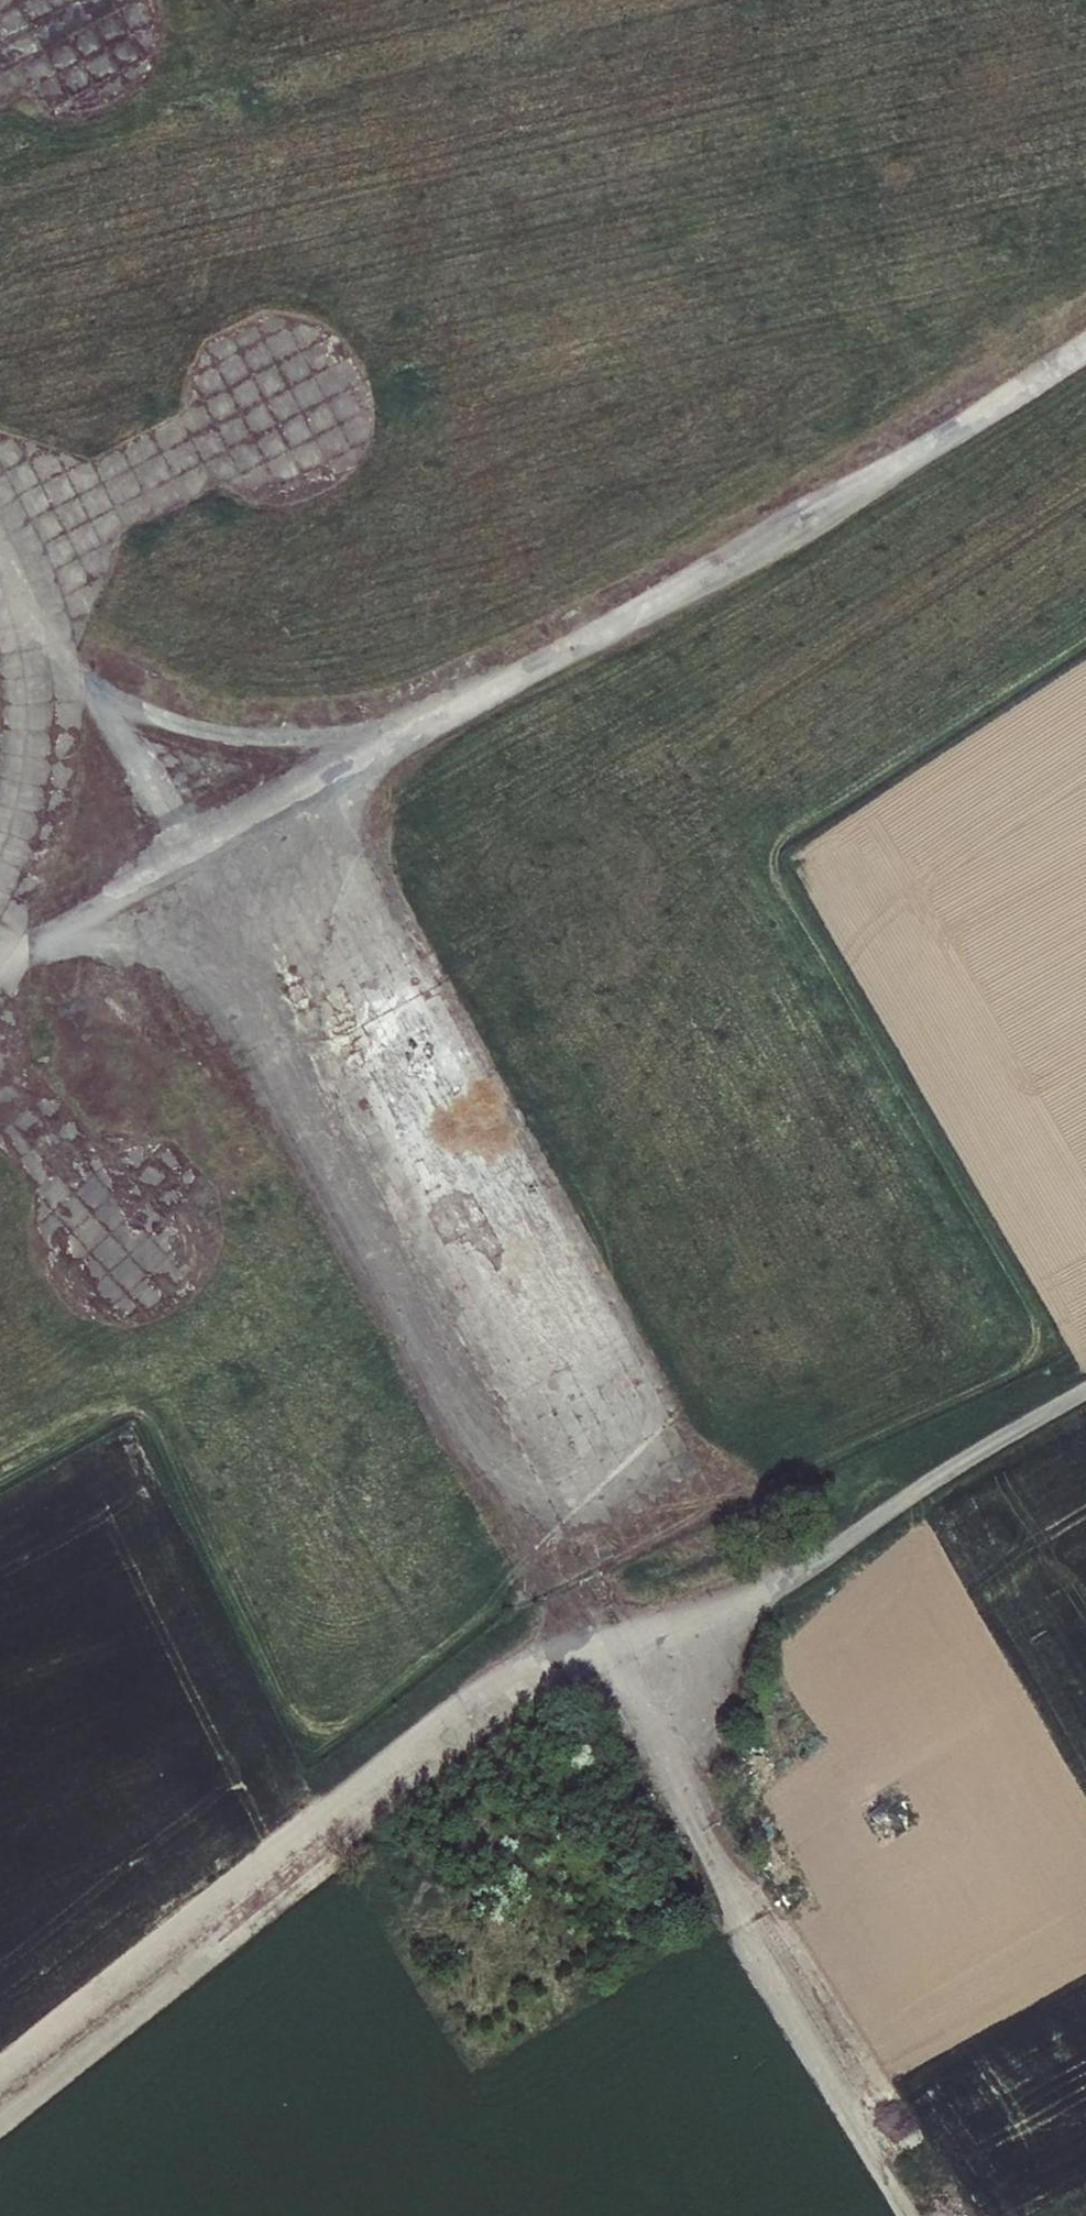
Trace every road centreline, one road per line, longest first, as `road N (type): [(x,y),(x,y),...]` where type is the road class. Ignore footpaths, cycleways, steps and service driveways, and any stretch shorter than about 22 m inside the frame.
road 1 (track): [(1085,1392),(786,1579),(553,1668),(481,1705),(0,2079)]
road 2 (track): [(916,2215),(735,1916),(617,1643)]

